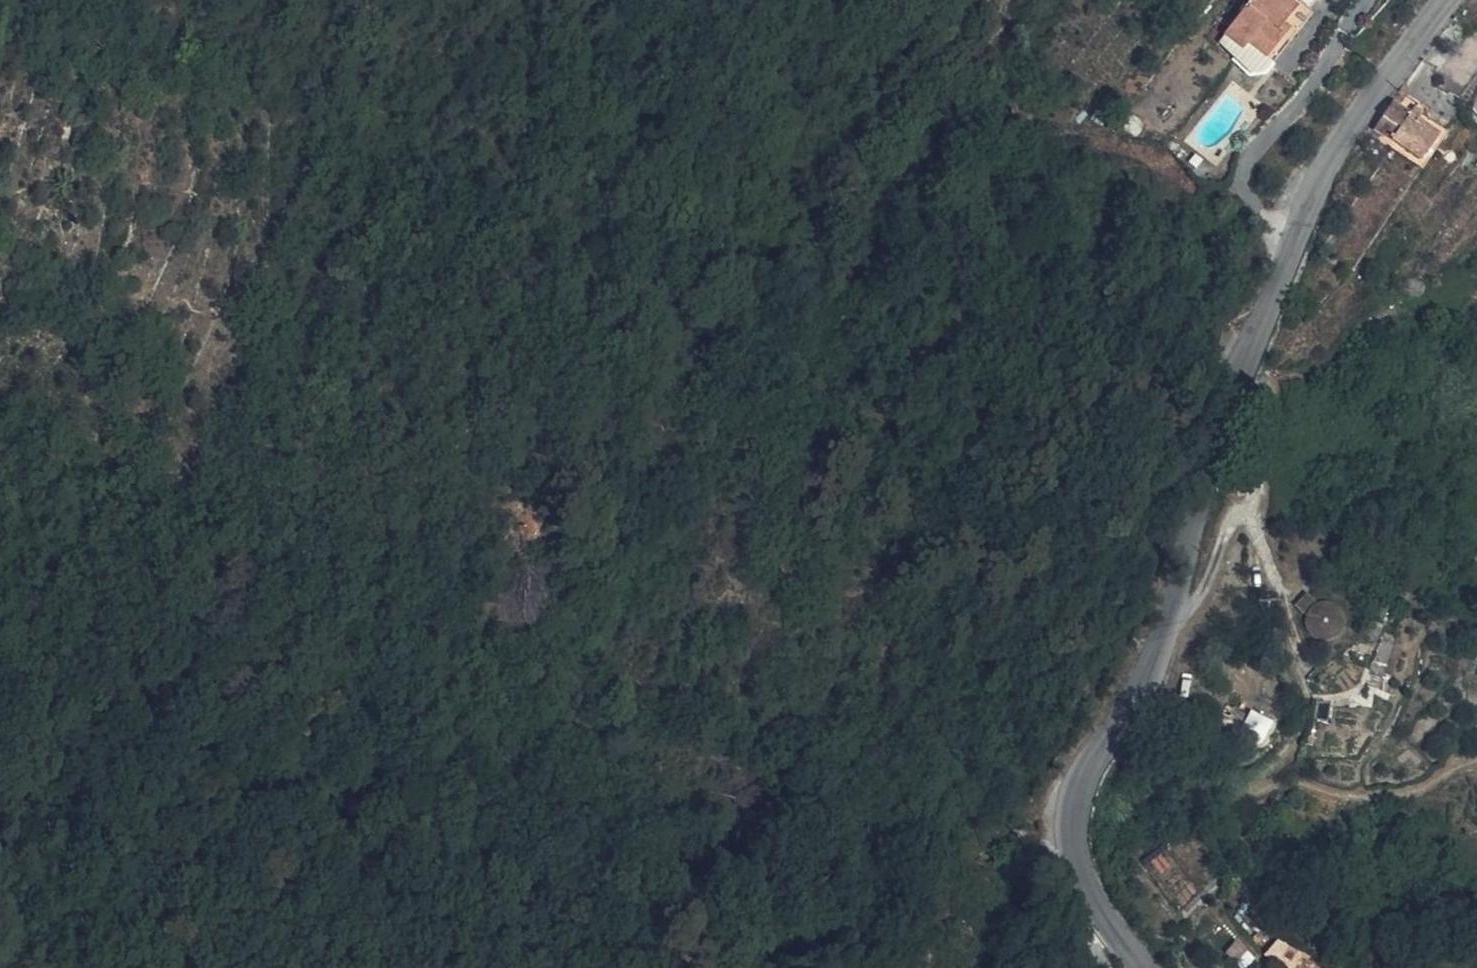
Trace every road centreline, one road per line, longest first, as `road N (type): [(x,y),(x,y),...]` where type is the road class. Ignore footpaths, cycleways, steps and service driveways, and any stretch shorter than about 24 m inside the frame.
road 1 (tertiary): [(1449,0),(1347,133),(1325,174),(1241,383),(1149,677),(1080,792),(1082,868),(1147,967)]

